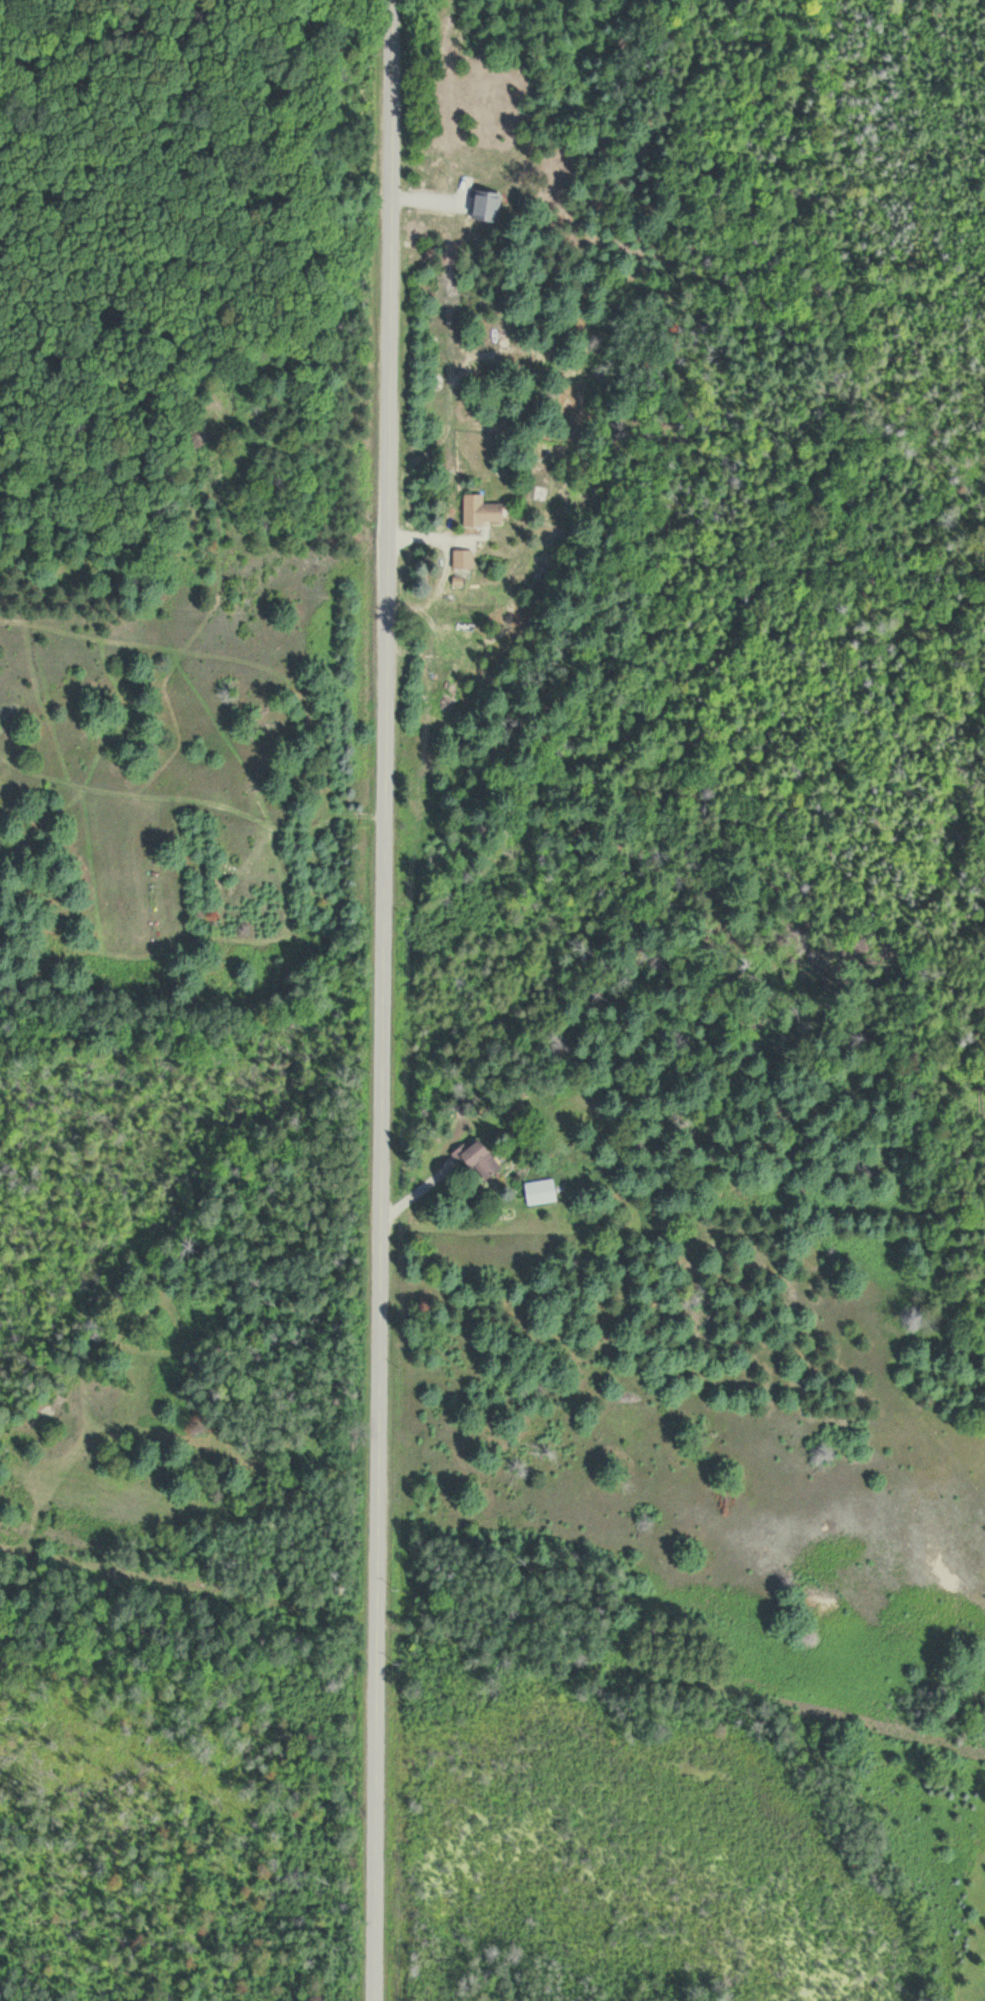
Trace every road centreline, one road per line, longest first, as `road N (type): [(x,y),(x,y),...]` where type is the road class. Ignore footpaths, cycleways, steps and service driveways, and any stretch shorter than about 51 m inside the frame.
road 1 (residential): [(386,0),(372,2000)]

